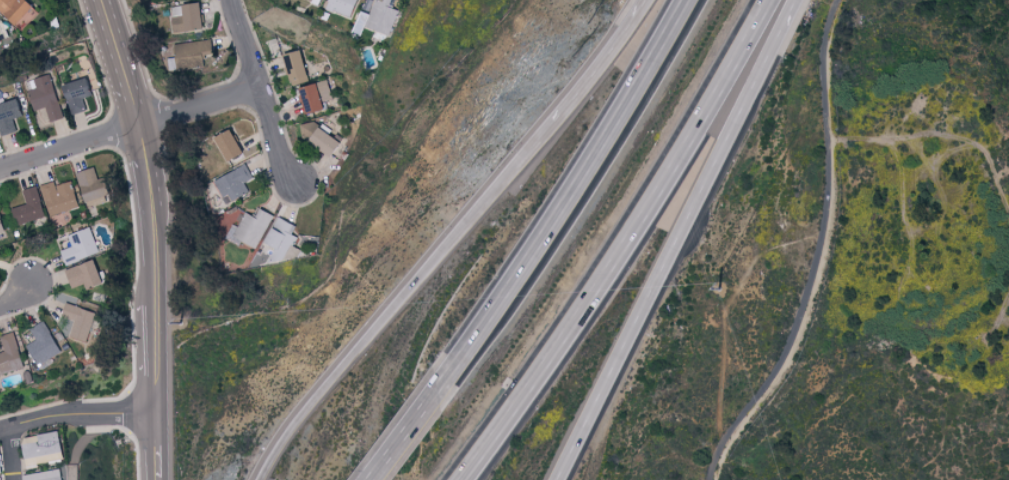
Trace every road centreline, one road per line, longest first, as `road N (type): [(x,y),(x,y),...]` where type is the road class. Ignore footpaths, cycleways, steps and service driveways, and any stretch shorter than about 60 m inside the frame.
road 1 (motorway): [(463,479),(609,277),(767,0)]
road 2 (motorway): [(561,479),(783,23)]
road 3 (motorway): [(557,122),(303,417),(264,479)]
road 4 (motorway): [(688,0),(456,368)]
road 5 (residential): [(262,84),(0,168)]
road 6 (residential): [(234,0),(285,185)]
road 7 (residential): [(0,429),(157,410)]
road 8 (motorway): [(646,0),(557,122)]
road 9 (motorway): [(456,368),(377,479)]
road 10 (secondary): [(104,0),(144,123)]

